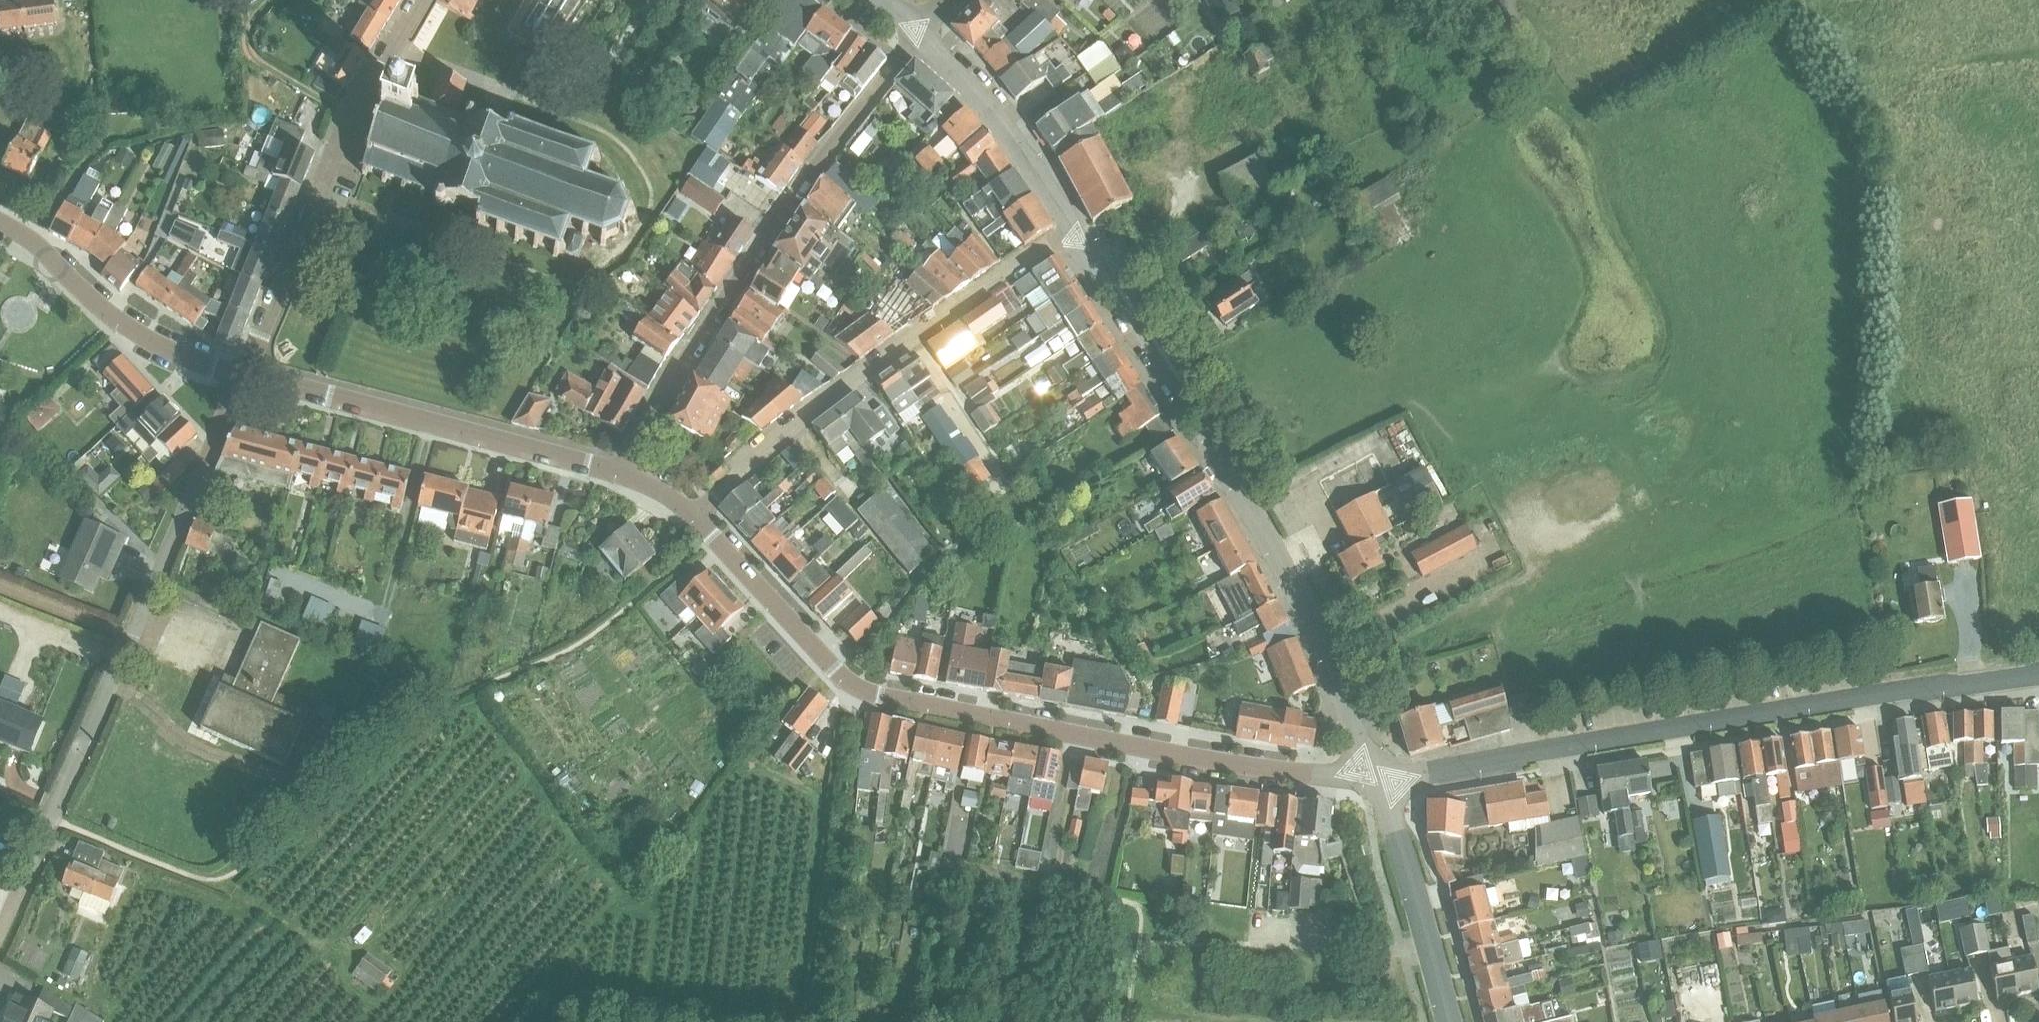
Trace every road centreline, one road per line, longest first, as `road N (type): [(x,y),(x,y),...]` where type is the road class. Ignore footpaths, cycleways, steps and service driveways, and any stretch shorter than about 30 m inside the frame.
road 1 (residential): [(1379,780),(1291,772),(856,689),(696,516)]
road 2 (secondary): [(1379,780),(2038,677)]
road 3 (secondary): [(1379,780),(1249,514),(1077,236)]
road 4 (residential): [(916,33),(743,269),(621,472)]
road 5 (residential): [(31,860),(243,379)]
road 6 (residential): [(1077,236),(976,294),(779,435),(696,516)]
road 7 (unclassified): [(243,379),(337,154),(422,0)]
road 8 (residential): [(621,472),(243,379)]
road 9 (residential): [(243,379),(168,351),(108,315),(0,223)]
road 10 (secondary): [(1077,236),(1004,121),(916,33)]
road 11 (secondary): [(1448,1021),(1379,780)]

